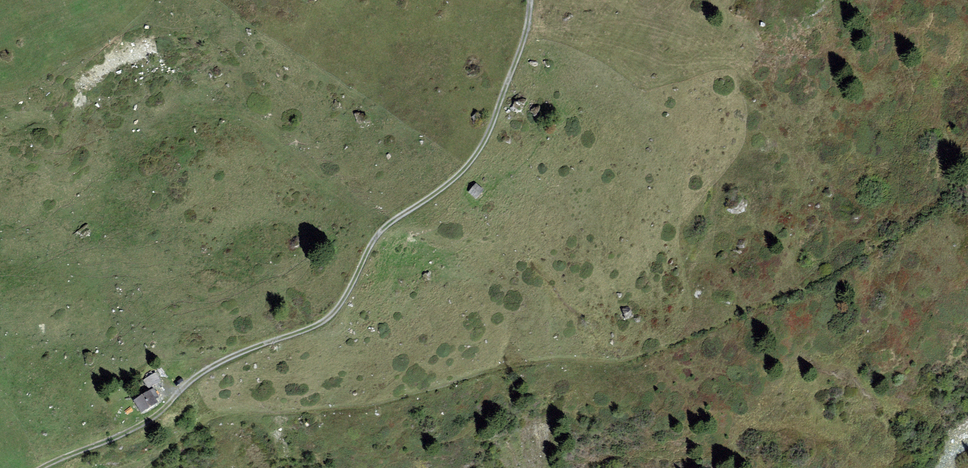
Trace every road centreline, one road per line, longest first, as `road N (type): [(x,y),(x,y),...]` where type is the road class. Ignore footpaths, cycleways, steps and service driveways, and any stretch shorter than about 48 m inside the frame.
road 1 (track): [(530,0),(517,60),(482,144),(458,178),(371,244),(345,296),(320,323),(239,353),(196,376),(156,416),(40,467)]
road 2 (track): [(127,467),(159,457),(208,420),(242,410),(373,407),(501,367),(555,358),(621,361),(705,333)]
road 3 (track): [(517,60),(546,45),(596,73),(641,134),(632,276),(649,324),(638,357)]

